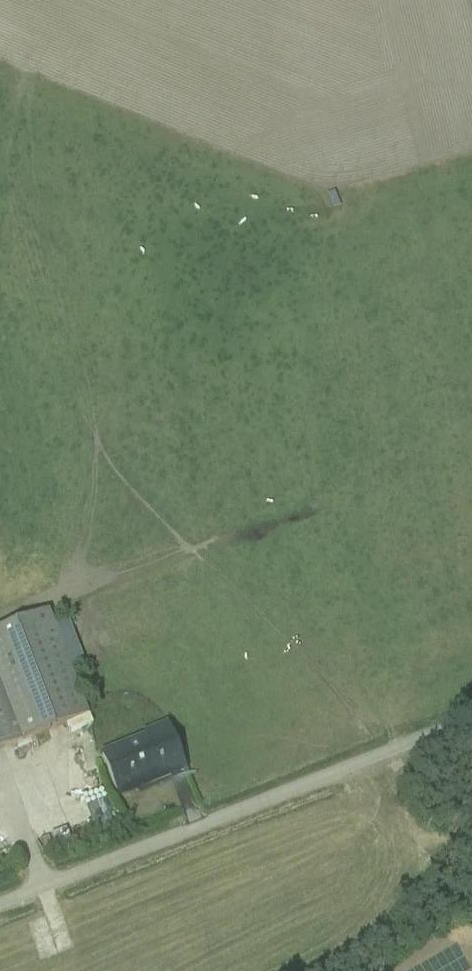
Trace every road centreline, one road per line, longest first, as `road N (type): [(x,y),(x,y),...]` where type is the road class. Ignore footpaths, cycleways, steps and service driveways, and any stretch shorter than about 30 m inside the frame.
road 1 (unclassified): [(471,723),(0,913)]

